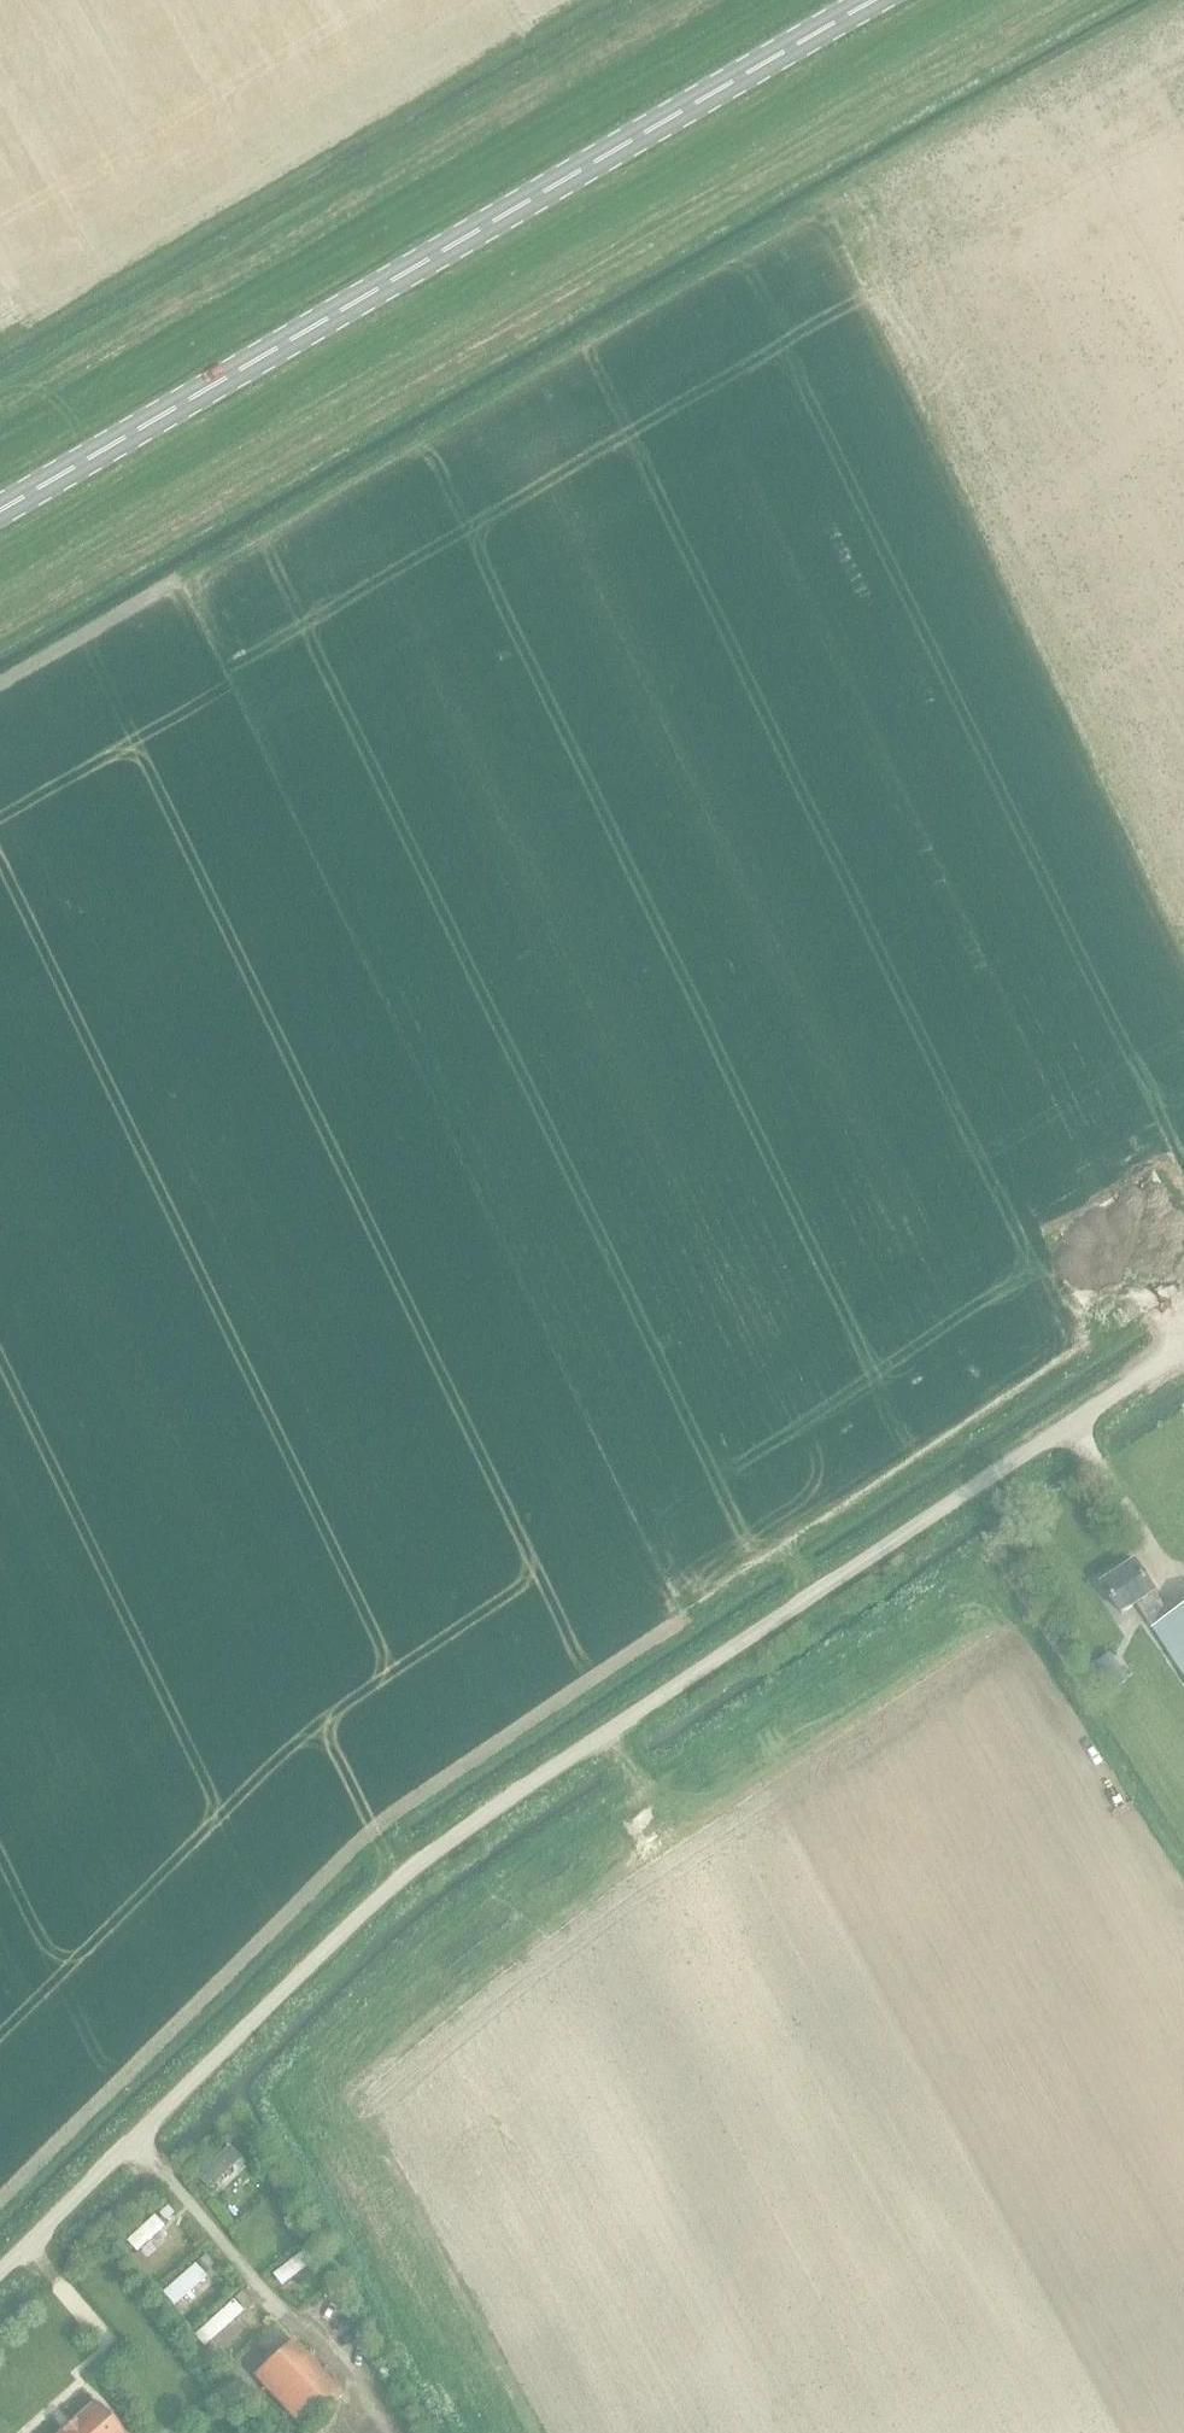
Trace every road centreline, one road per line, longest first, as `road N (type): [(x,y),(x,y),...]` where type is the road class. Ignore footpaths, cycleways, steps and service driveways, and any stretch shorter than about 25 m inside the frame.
road 1 (unclassified): [(0,2265),(269,1997),(511,1785),(1183,1341)]
road 2 (secondary): [(0,516),(893,0)]

